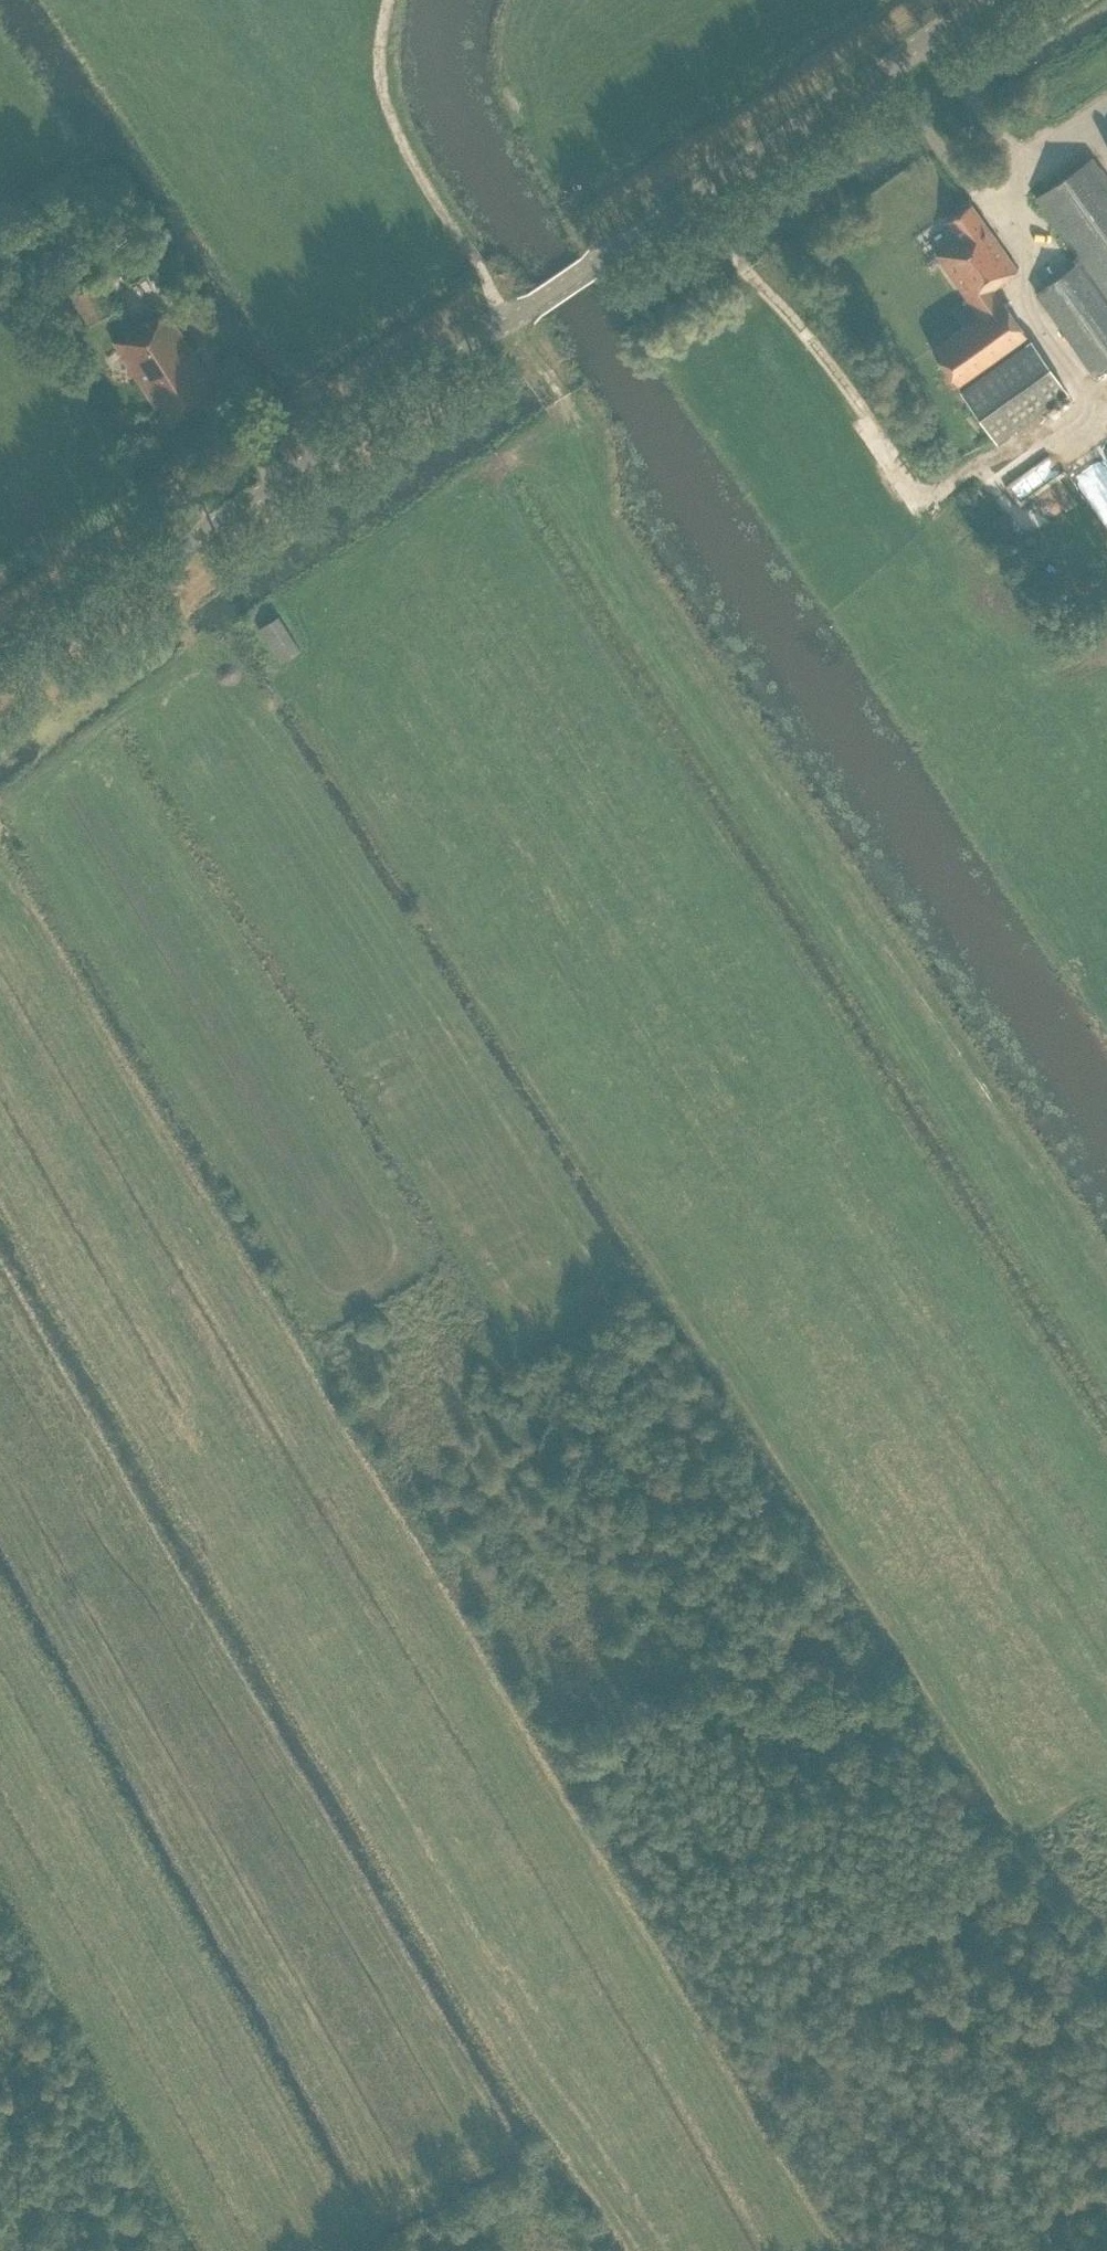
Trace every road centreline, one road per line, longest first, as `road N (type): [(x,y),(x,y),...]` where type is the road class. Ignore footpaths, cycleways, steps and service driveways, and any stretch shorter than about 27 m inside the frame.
road 1 (unclassified): [(0,658),(518,318),(975,0)]

